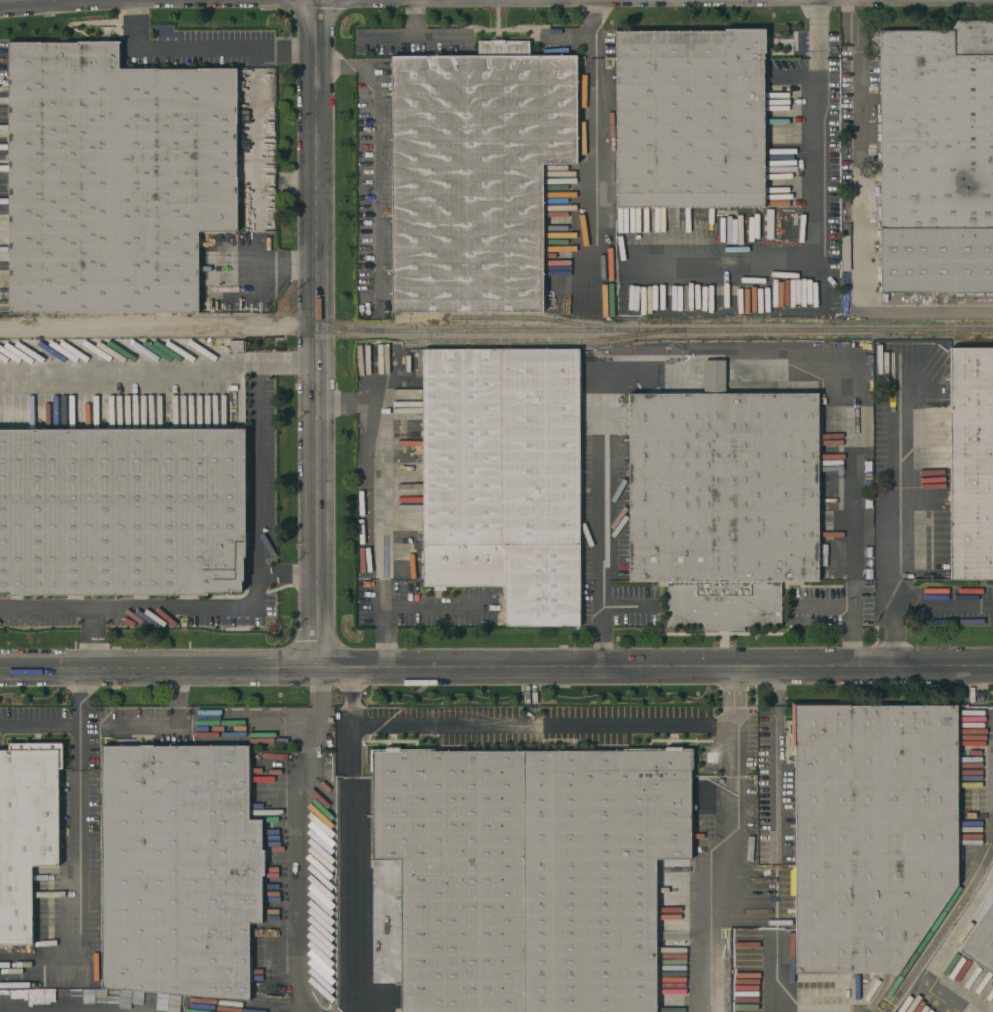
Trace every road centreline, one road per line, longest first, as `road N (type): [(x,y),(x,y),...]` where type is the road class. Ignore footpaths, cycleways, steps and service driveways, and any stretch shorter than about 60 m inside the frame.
road 1 (tertiary): [(0,672),(992,670)]
road 2 (residential): [(316,0),(328,669)]

